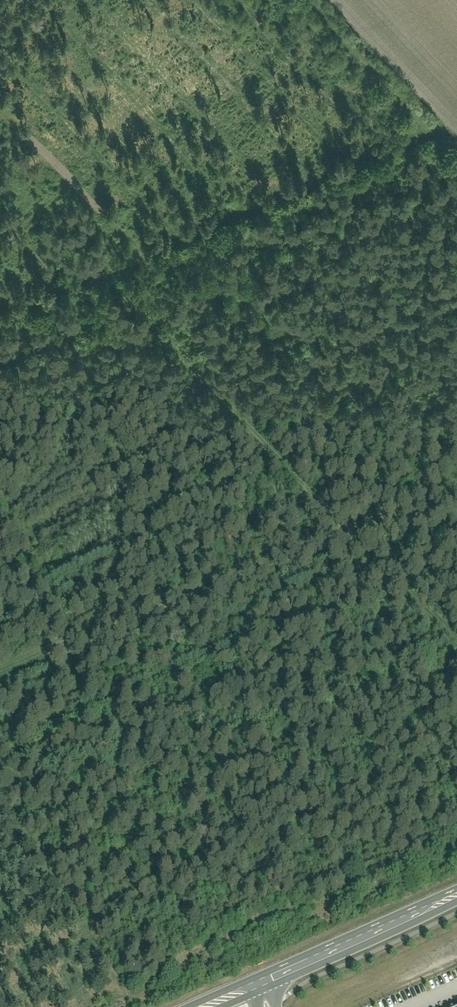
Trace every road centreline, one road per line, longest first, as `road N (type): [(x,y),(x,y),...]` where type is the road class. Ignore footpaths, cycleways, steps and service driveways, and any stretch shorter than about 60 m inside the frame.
road 1 (track): [(0,115),(456,671)]
road 2 (track): [(0,318),(425,132)]
road 3 (track): [(303,0),(456,166)]
road 4 (primary): [(456,895),(261,982)]

